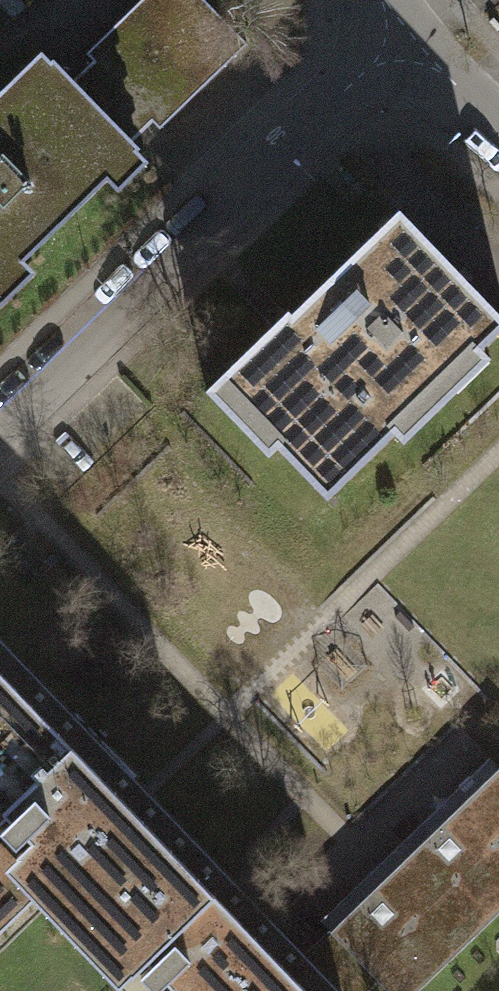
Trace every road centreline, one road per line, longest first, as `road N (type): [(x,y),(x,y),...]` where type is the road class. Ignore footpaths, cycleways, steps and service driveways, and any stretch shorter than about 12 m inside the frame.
road 1 (residential): [(0,424),(401,53)]
road 2 (residential): [(498,124),(401,53)]

